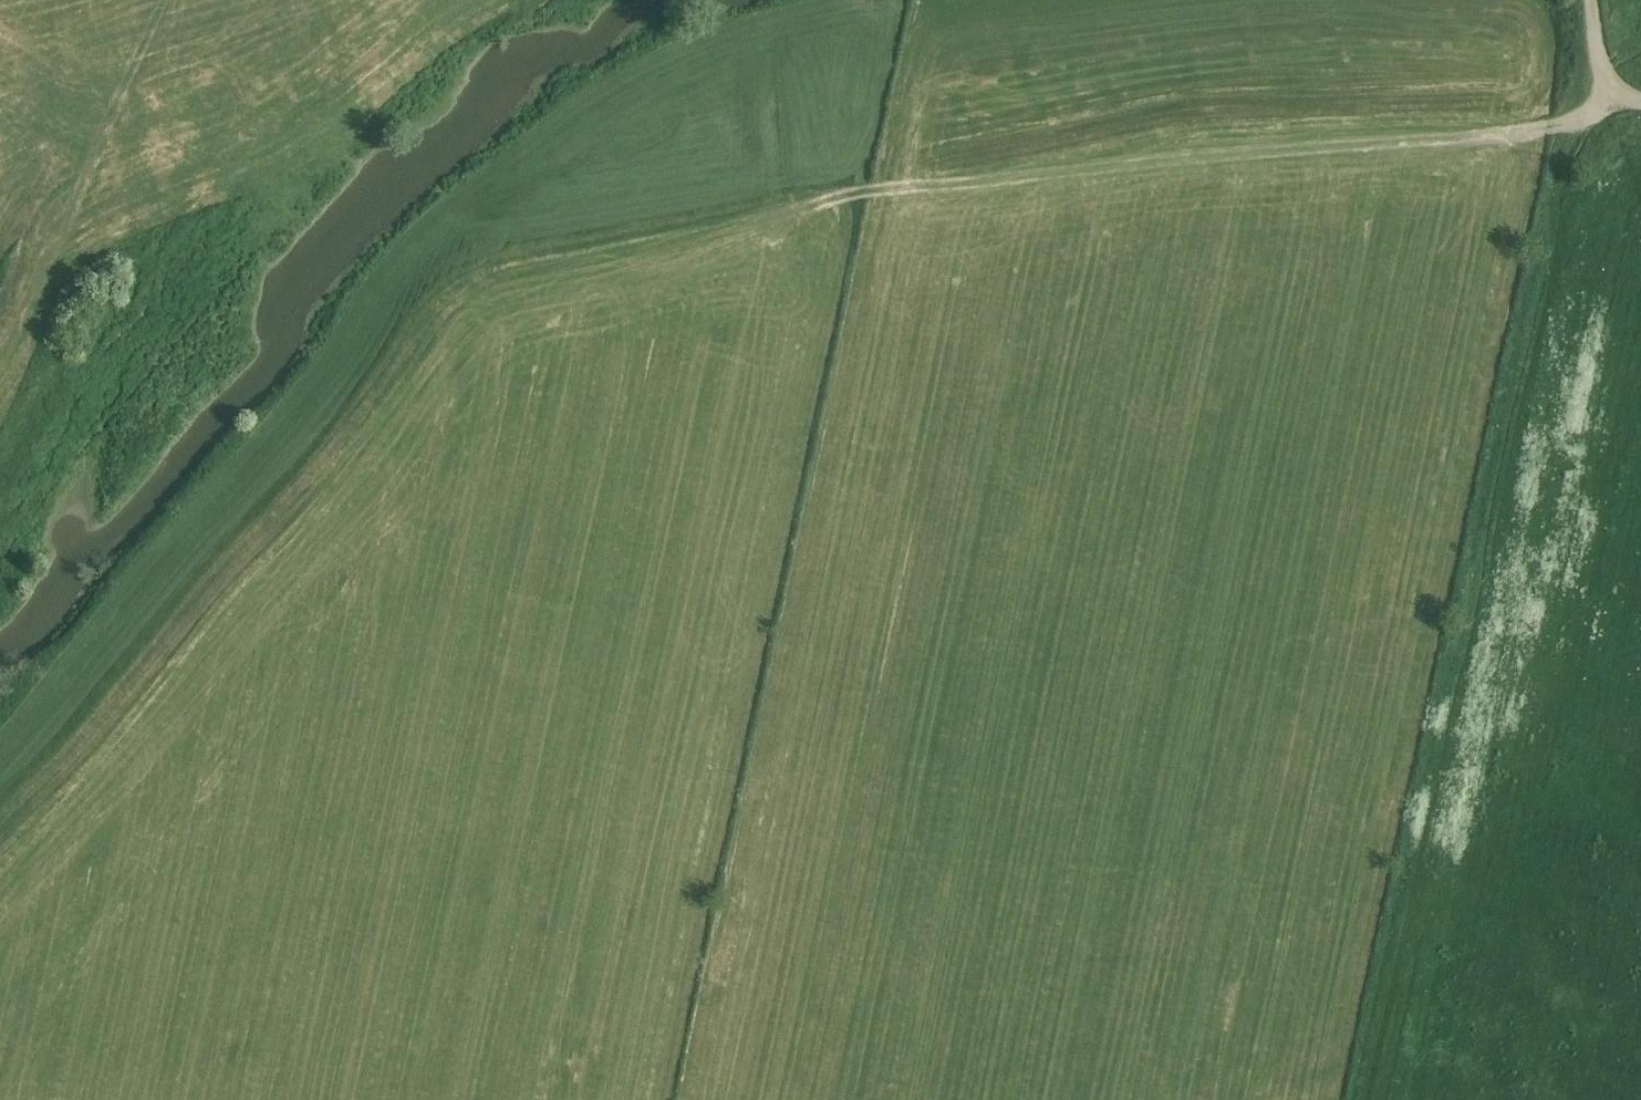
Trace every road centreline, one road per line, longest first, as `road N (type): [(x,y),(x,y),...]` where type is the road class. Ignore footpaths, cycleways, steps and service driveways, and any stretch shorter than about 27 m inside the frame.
road 1 (track): [(35,330),(171,0)]
road 2 (track): [(1590,0),(1598,61),(1612,84),(1640,101)]

